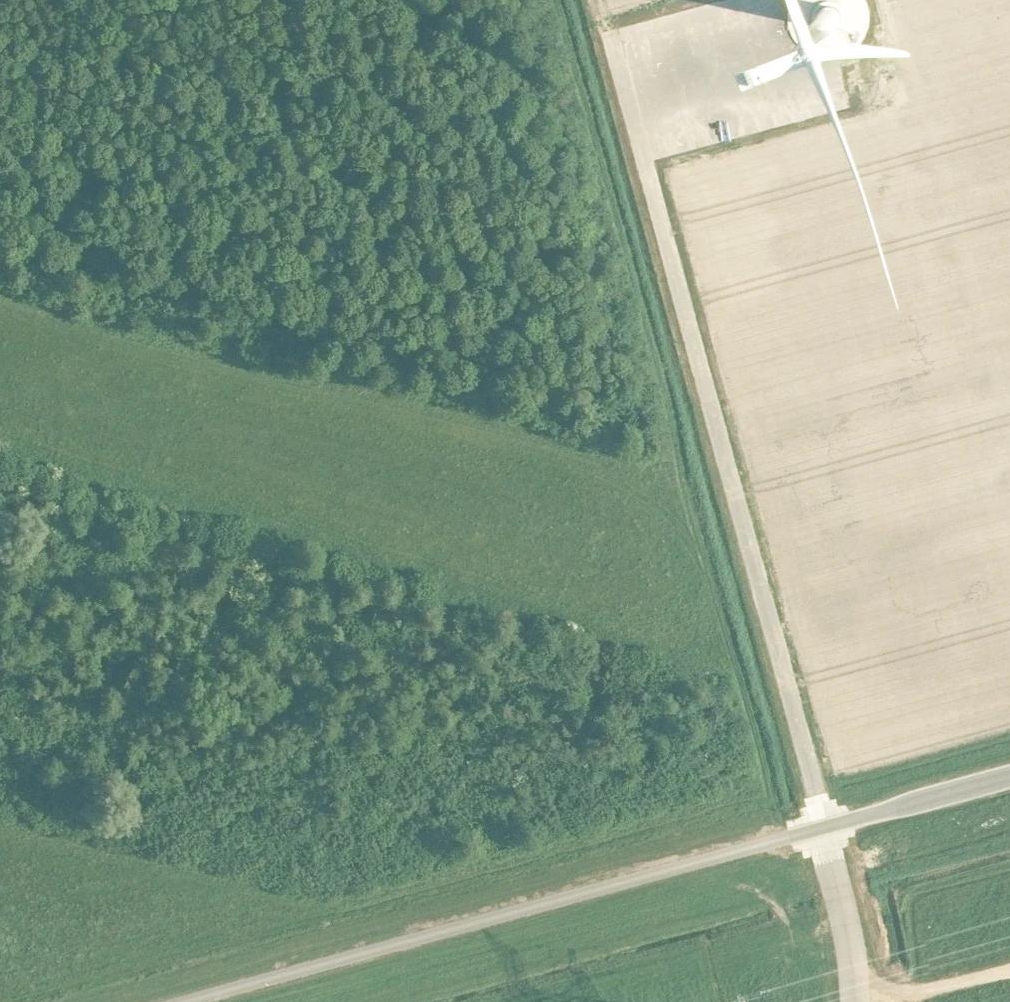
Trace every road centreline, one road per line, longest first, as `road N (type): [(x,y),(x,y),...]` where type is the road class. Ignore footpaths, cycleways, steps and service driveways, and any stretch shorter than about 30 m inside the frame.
road 1 (unclassified): [(1009,773),(186,1001)]
road 2 (track): [(774,820),(548,0)]

